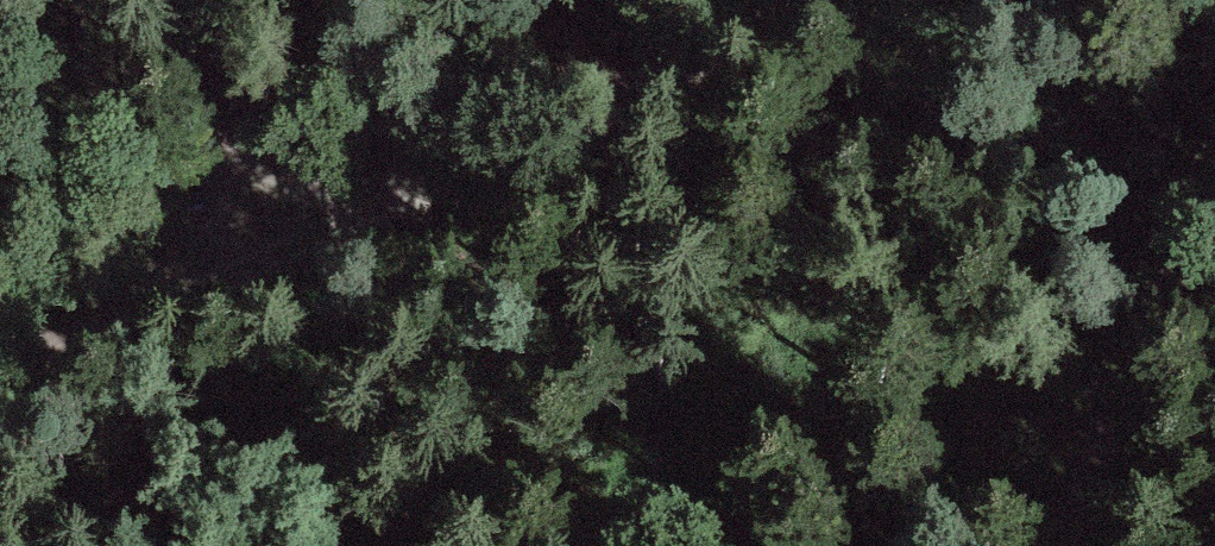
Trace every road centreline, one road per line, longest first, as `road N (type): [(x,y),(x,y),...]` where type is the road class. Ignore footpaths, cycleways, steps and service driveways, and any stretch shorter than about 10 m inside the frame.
road 1 (track): [(833,0),(0,378)]
road 2 (track): [(1066,545),(1214,183)]
road 3 (track): [(291,245),(167,0)]

